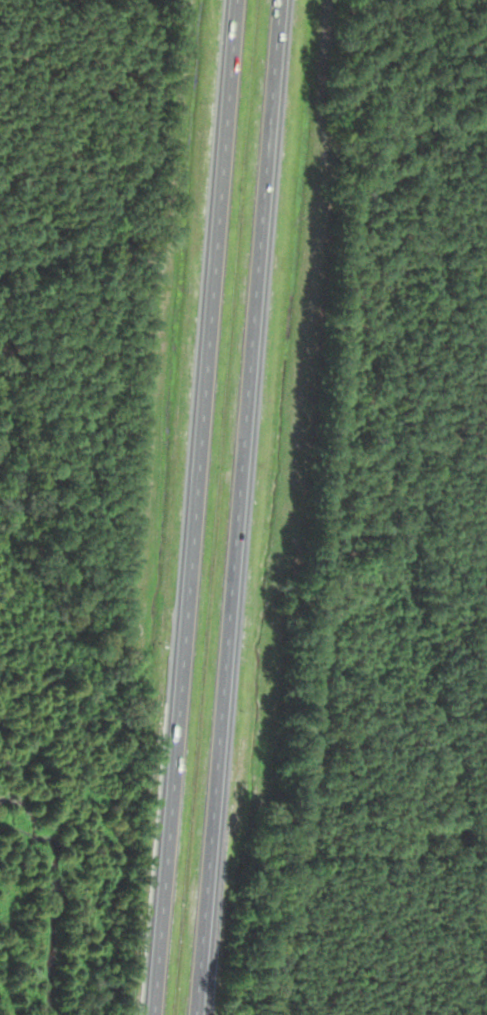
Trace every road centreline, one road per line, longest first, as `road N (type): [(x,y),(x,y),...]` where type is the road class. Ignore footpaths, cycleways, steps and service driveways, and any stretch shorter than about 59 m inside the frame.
road 1 (motorway): [(197,1014),(281,0)]
road 2 (motorway): [(237,0),(154,1014)]

